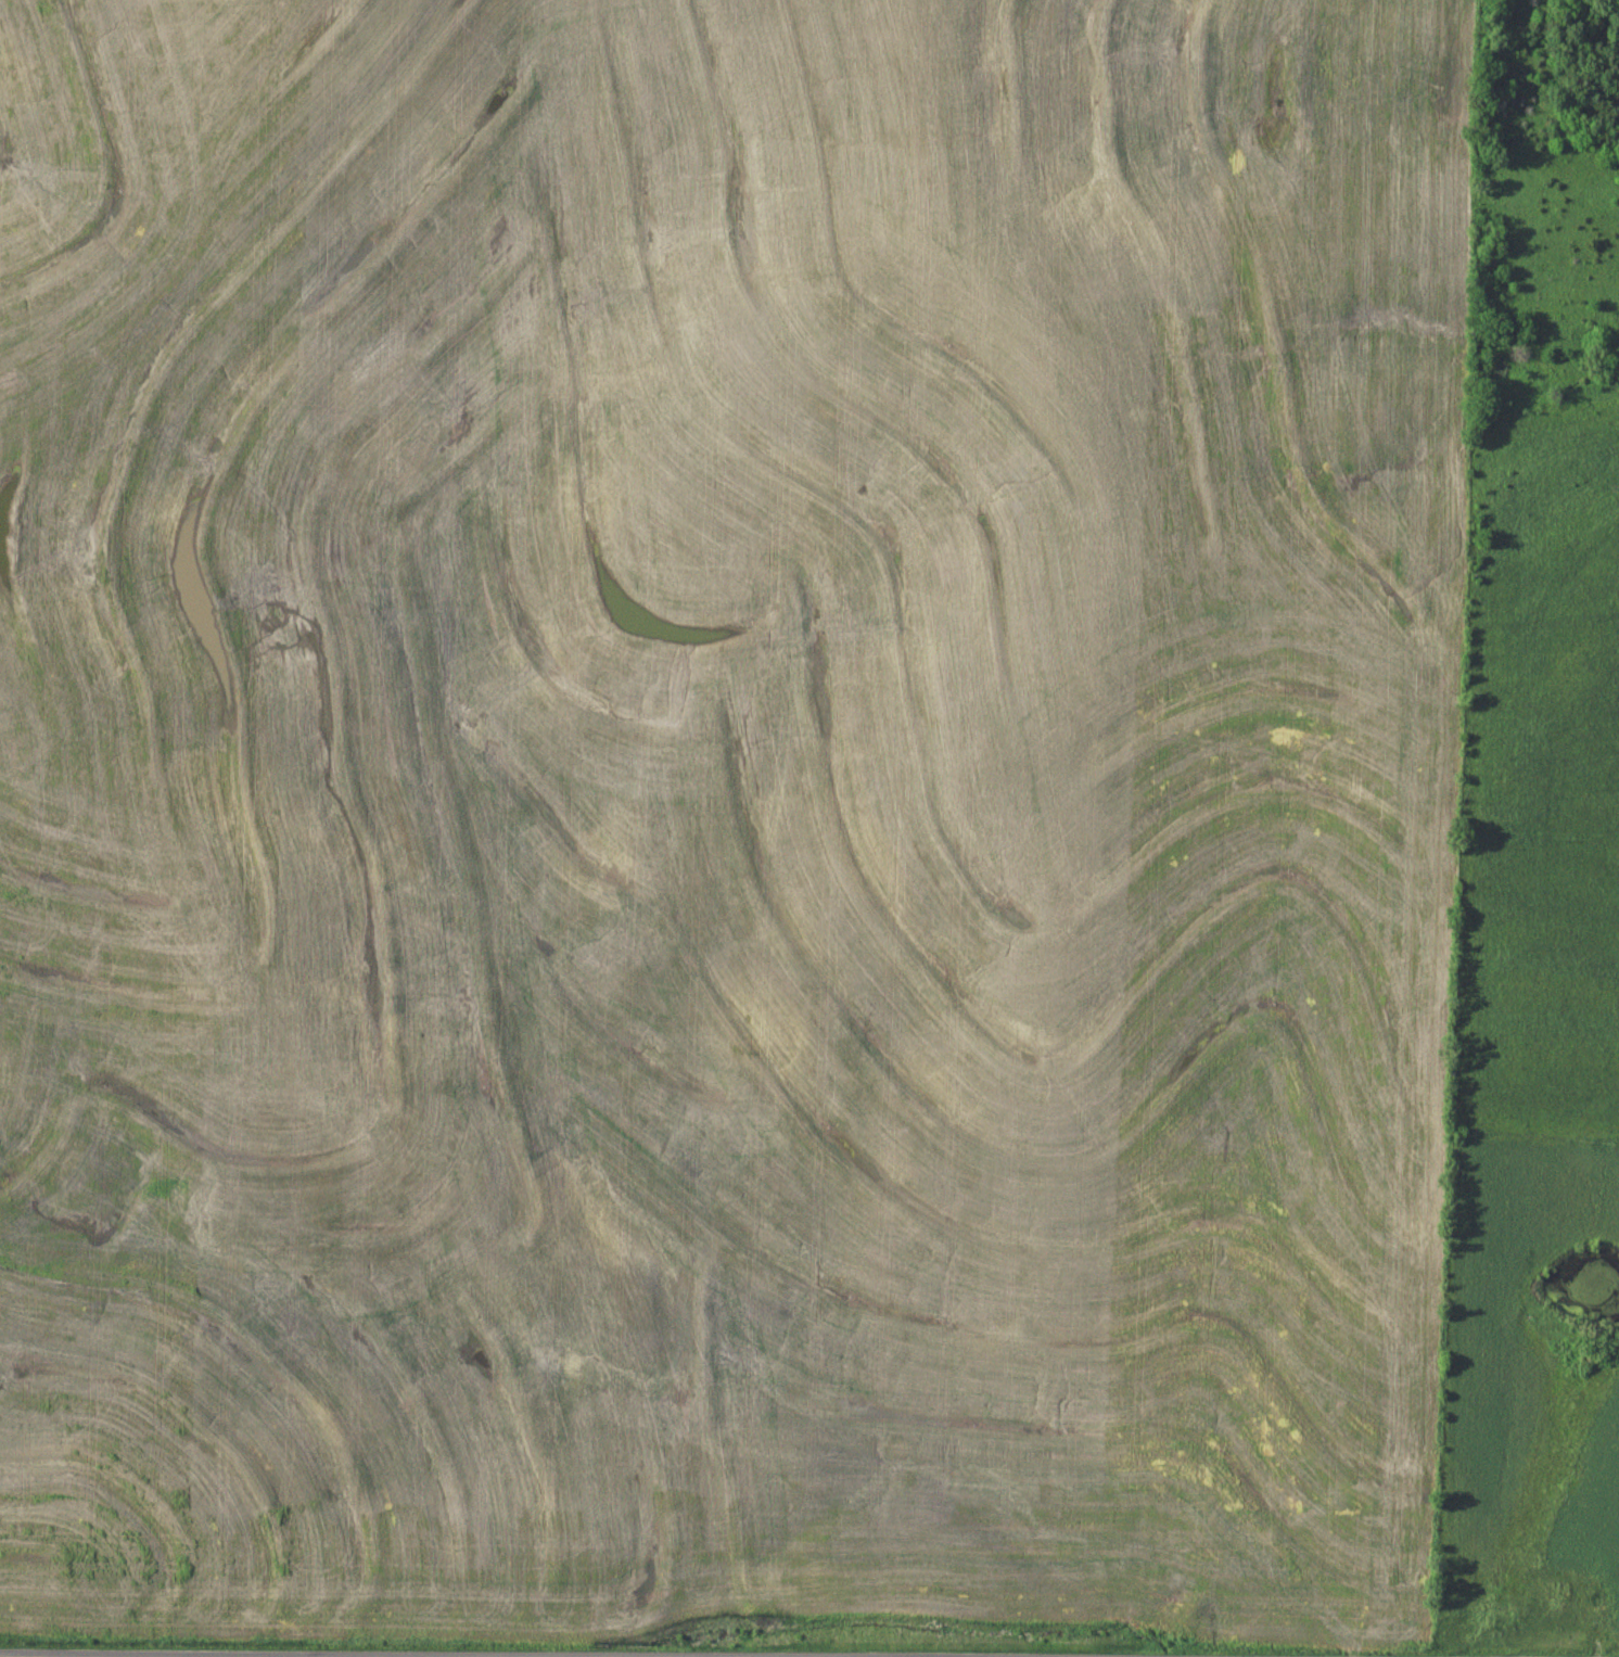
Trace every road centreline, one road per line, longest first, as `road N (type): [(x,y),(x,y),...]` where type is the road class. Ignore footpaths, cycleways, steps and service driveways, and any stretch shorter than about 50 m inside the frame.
road 1 (tertiary): [(250,1656),(0,1656)]

